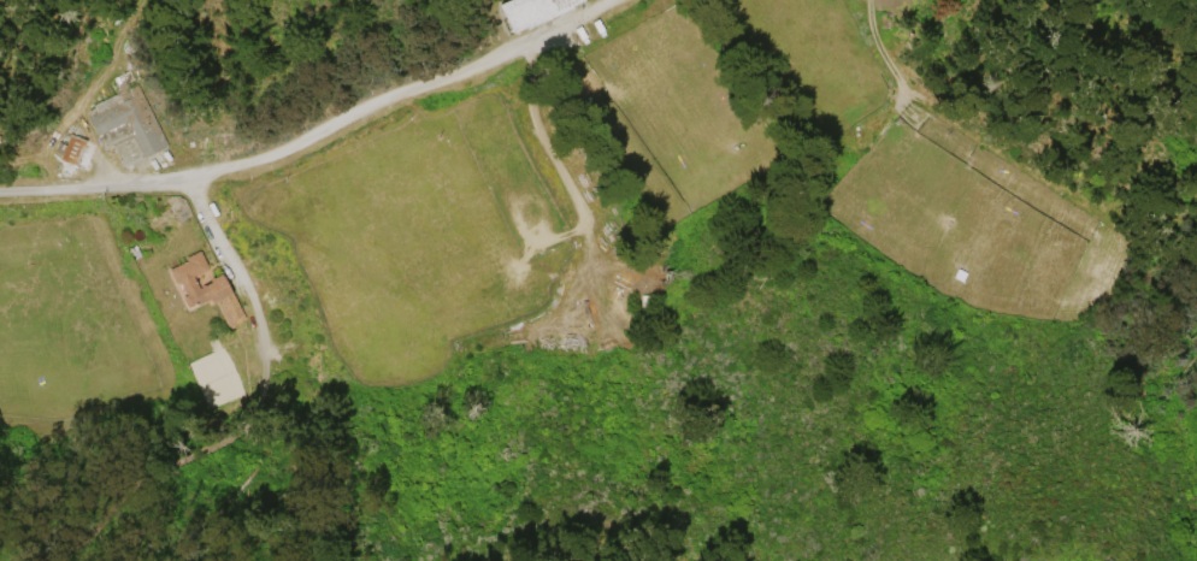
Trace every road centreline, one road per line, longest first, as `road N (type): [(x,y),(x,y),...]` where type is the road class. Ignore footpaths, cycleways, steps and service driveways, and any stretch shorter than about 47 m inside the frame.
road 1 (residential): [(0,192),(185,181)]

